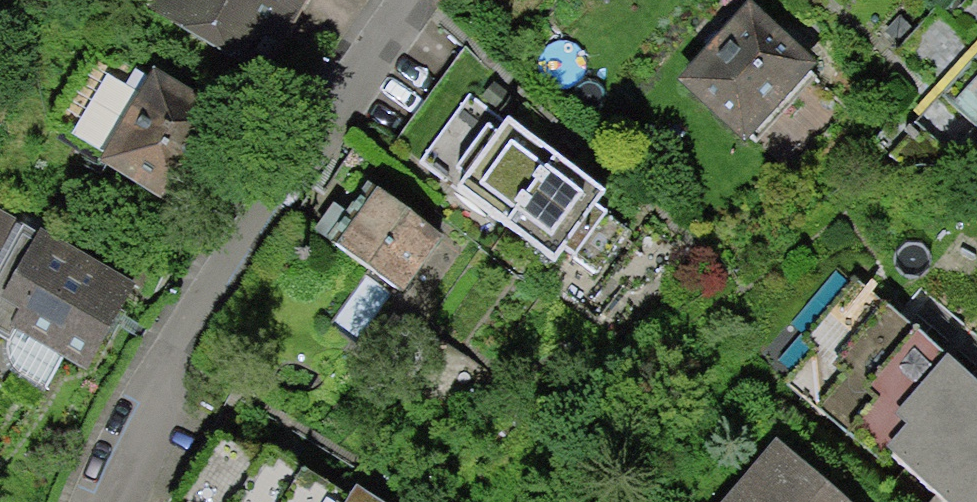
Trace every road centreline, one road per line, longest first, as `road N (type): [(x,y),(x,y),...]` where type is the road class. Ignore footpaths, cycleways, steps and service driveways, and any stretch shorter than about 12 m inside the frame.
road 1 (residential): [(95,501),(268,198),(413,0)]

